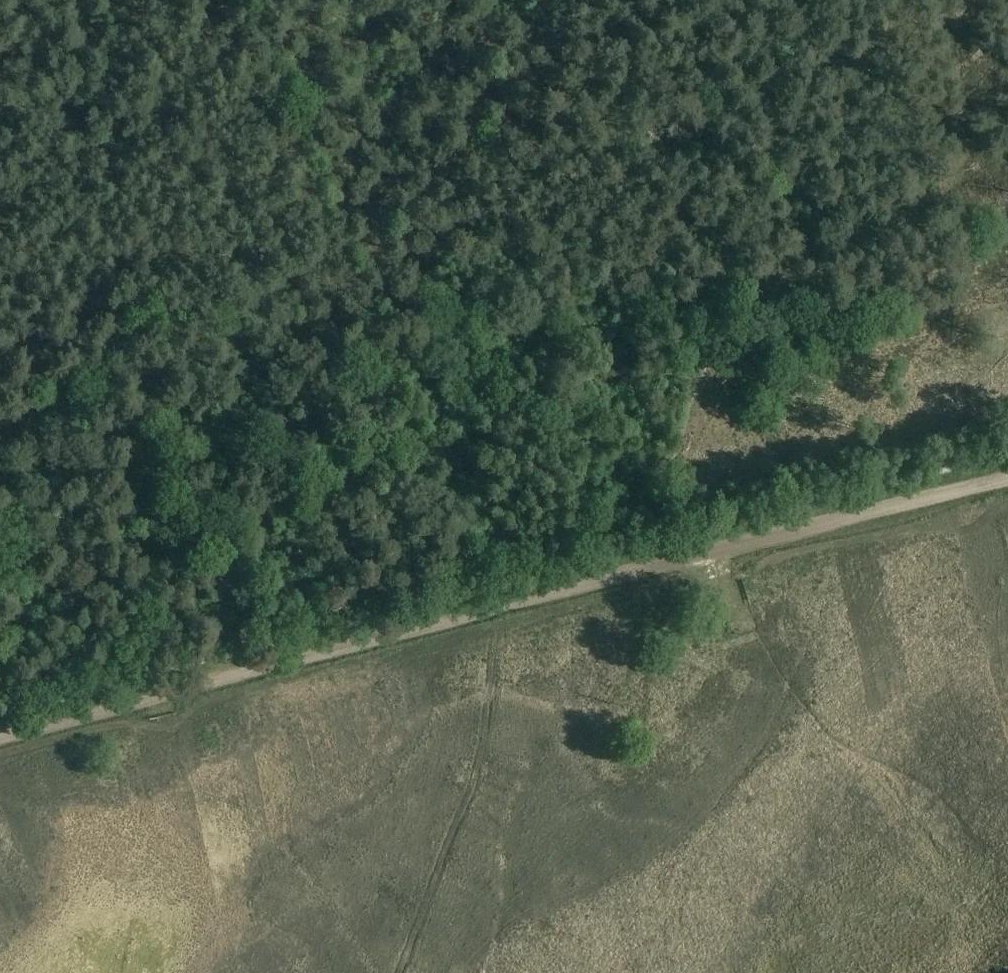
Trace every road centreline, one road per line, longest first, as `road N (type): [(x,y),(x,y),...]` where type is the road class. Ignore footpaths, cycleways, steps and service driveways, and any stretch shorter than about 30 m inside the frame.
road 1 (track): [(1007,479),(0,737)]

